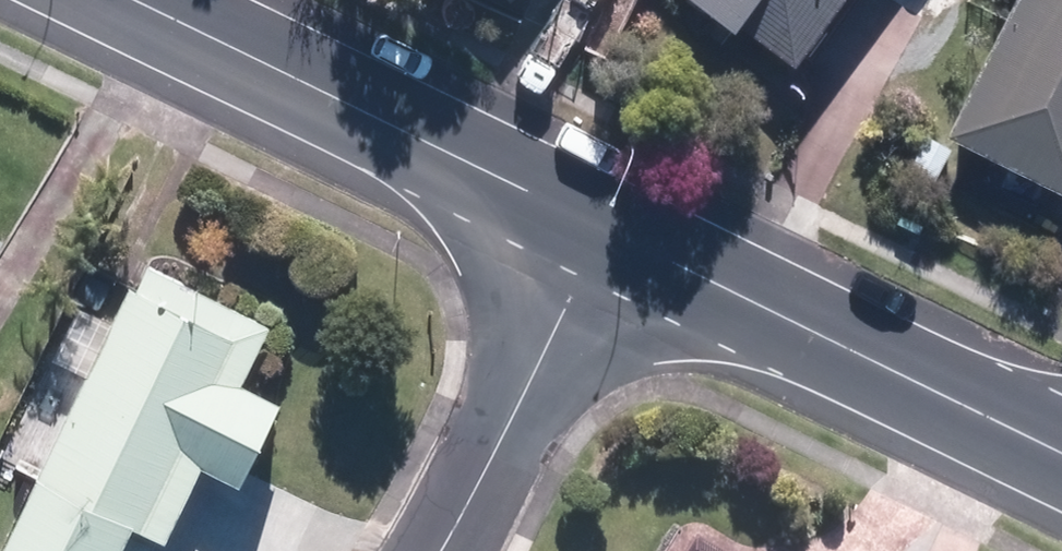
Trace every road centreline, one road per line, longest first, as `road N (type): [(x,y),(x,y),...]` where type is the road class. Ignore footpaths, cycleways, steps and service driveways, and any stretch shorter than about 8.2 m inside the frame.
road 1 (tertiary): [(598,223),(1061,457)]
road 2 (tertiary): [(145,0),(598,223)]
road 3 (residential): [(598,223),(434,550)]

